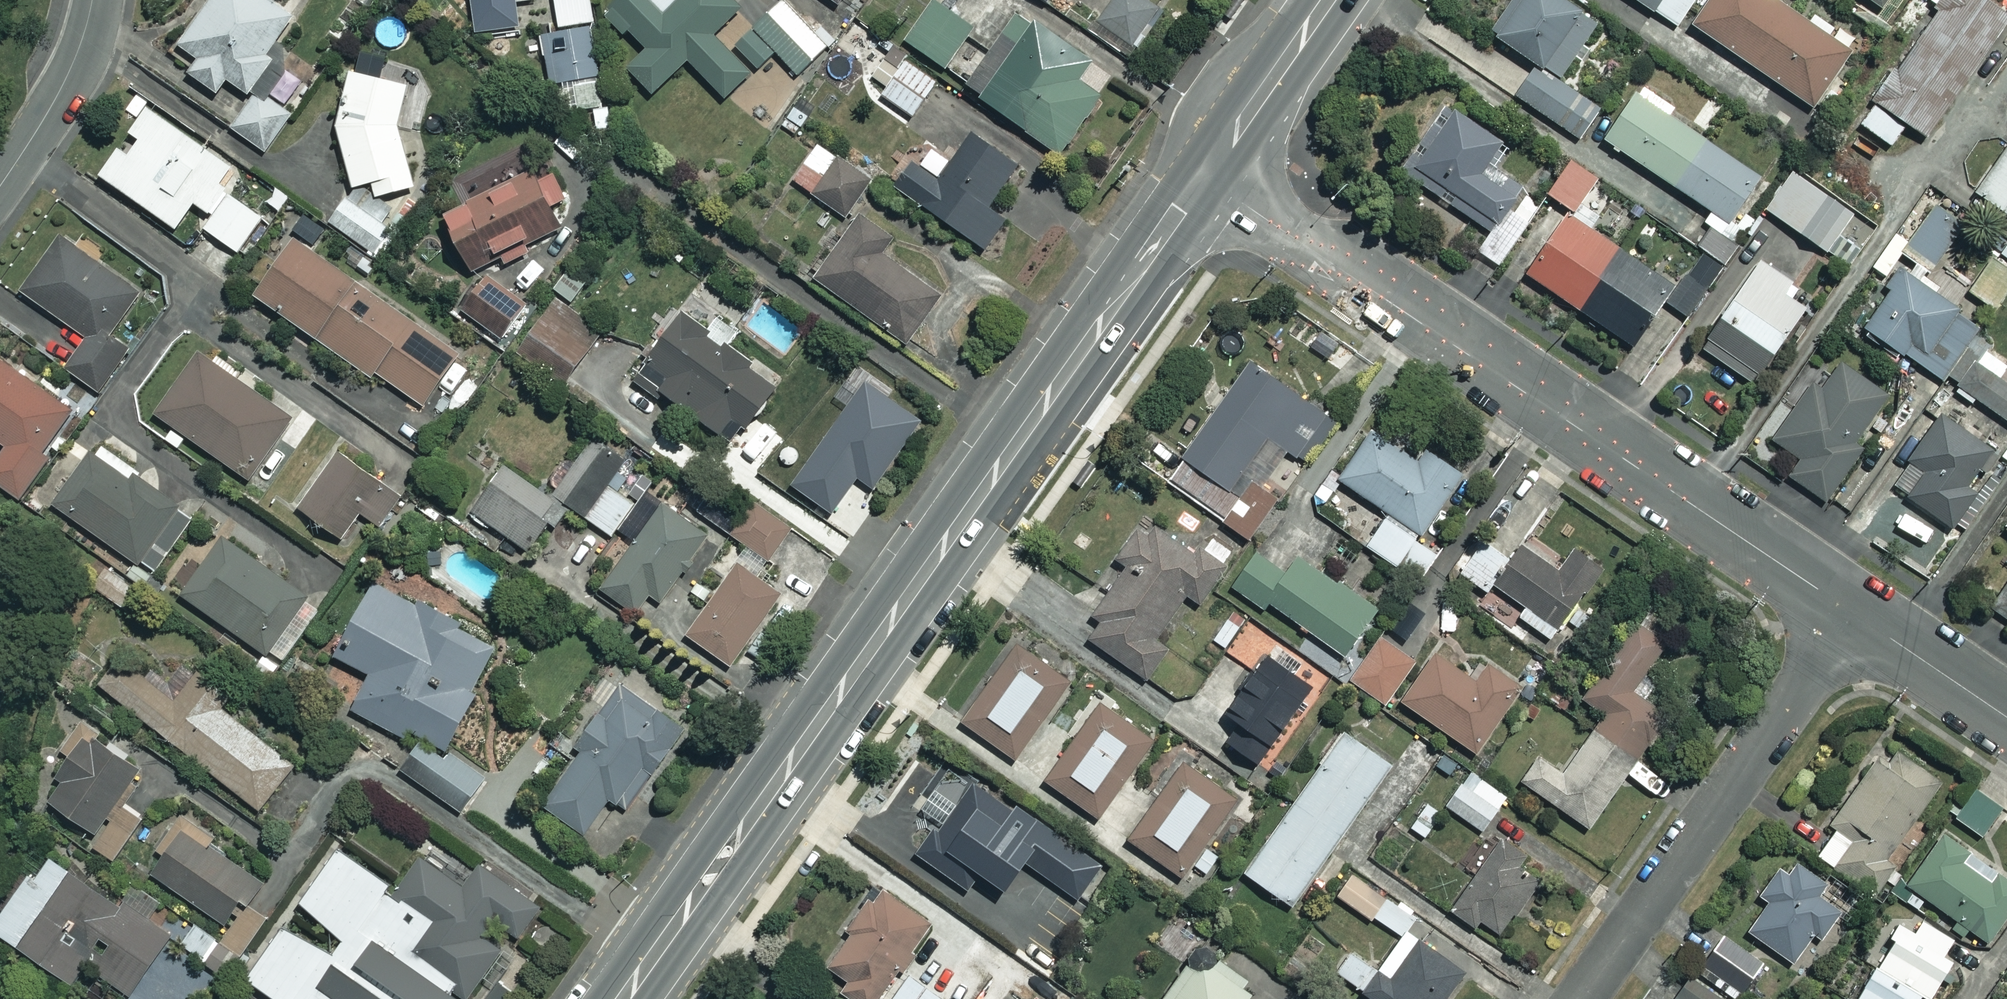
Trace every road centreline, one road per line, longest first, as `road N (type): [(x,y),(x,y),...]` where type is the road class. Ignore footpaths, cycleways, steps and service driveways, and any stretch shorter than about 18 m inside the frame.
road 1 (secondary): [(1203,176),(623,998)]
road 2 (residential): [(1853,612),(1203,176)]
road 3 (residential): [(1582,998),(1853,612)]
road 4 (secondary): [(1327,0),(1203,176)]
road 5 (residential): [(91,0),(62,86),(0,188)]
road 6 (residential): [(2006,716),(1853,612)]

